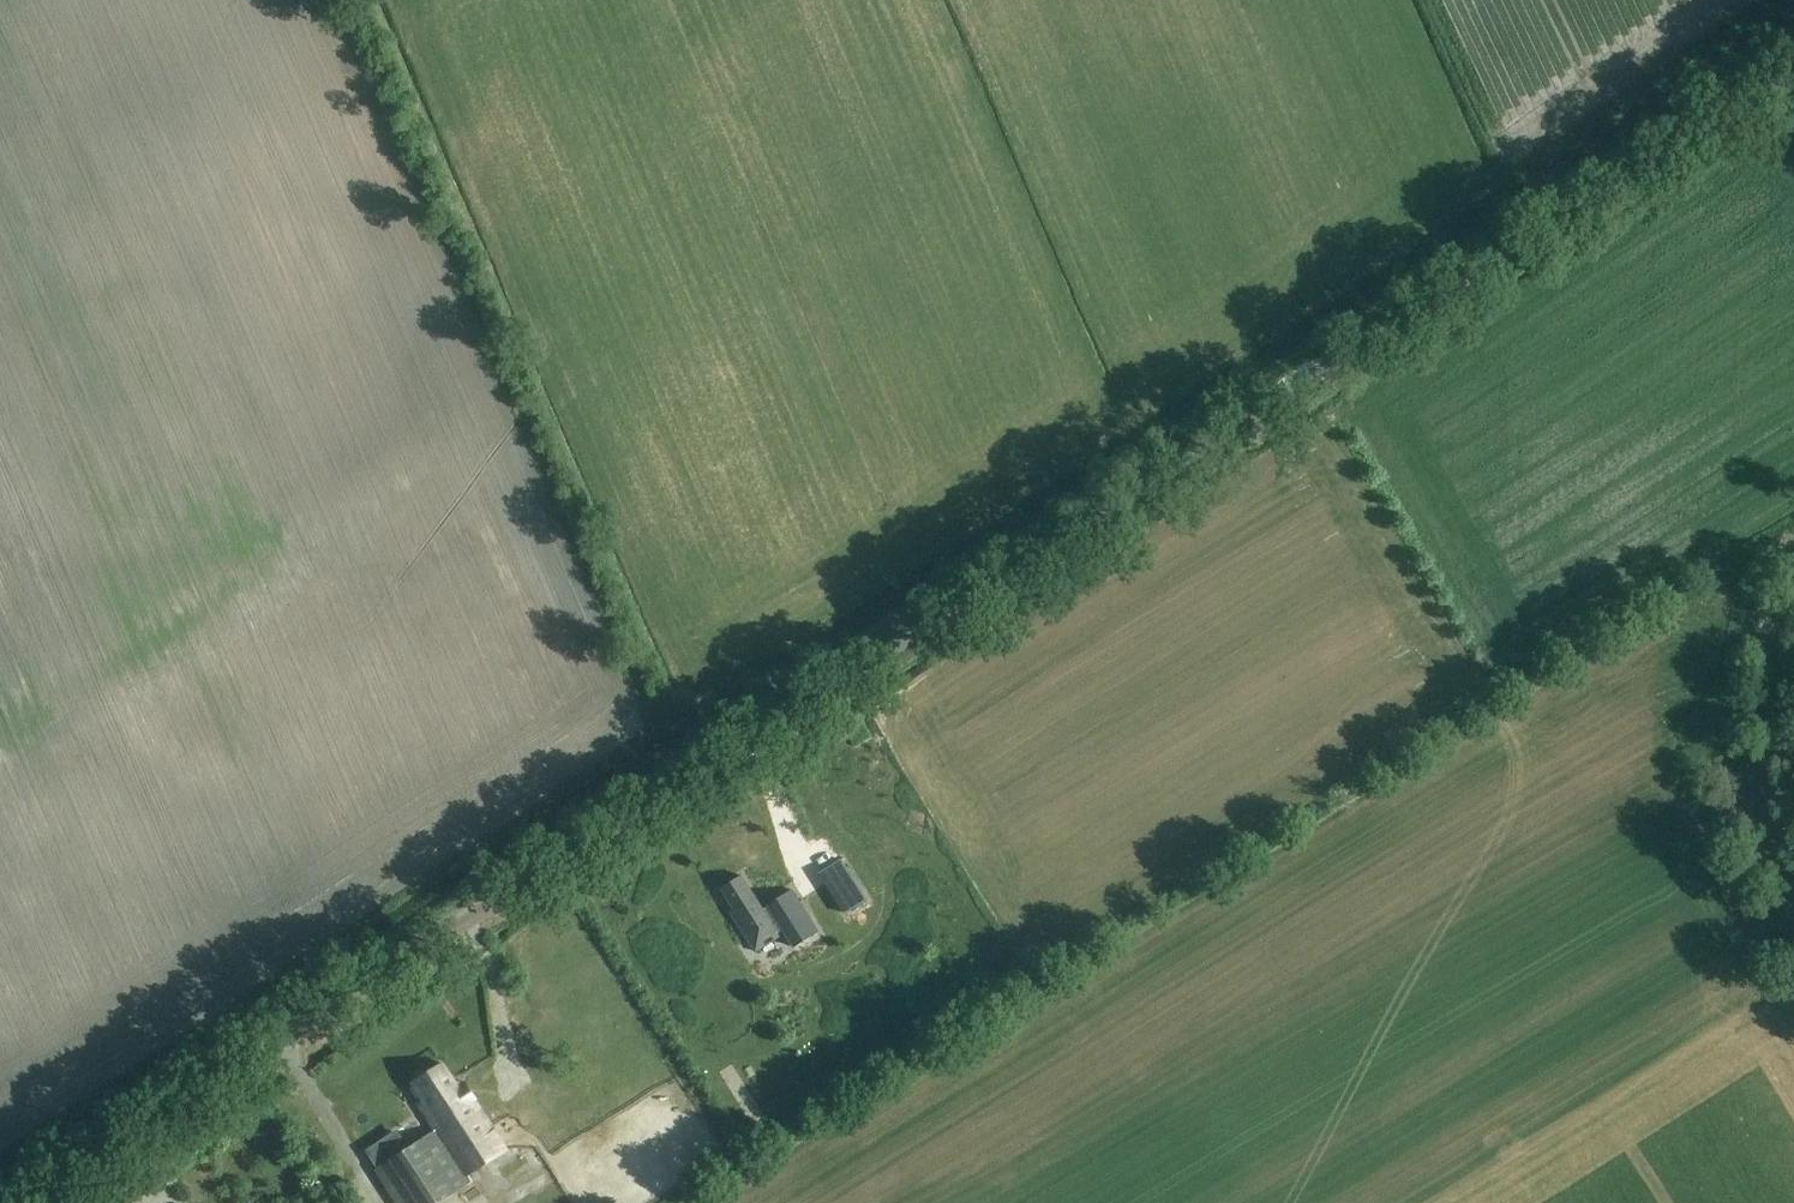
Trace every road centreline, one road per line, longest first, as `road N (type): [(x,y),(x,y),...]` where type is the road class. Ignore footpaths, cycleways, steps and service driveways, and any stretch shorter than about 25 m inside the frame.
road 1 (tertiary): [(31,1202),(1793,68)]

